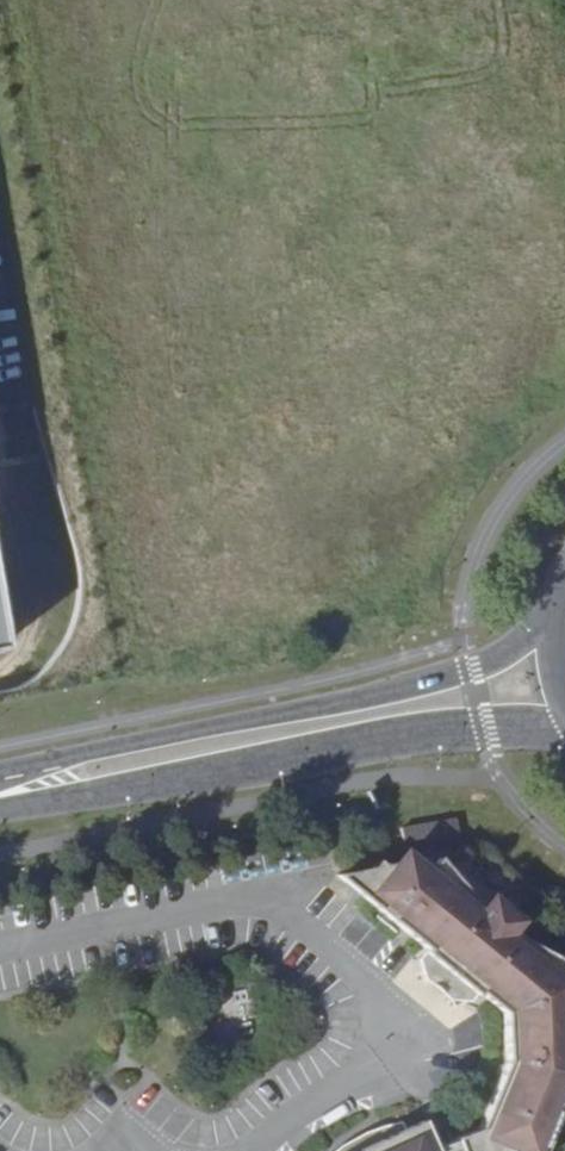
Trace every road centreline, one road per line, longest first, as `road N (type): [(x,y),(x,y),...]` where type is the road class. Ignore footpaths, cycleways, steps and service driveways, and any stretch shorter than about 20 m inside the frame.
road 1 (secondary): [(560,598),(519,643),(465,672),(259,724),(0,775)]
road 2 (secondary): [(0,808),(386,737),(564,728)]

